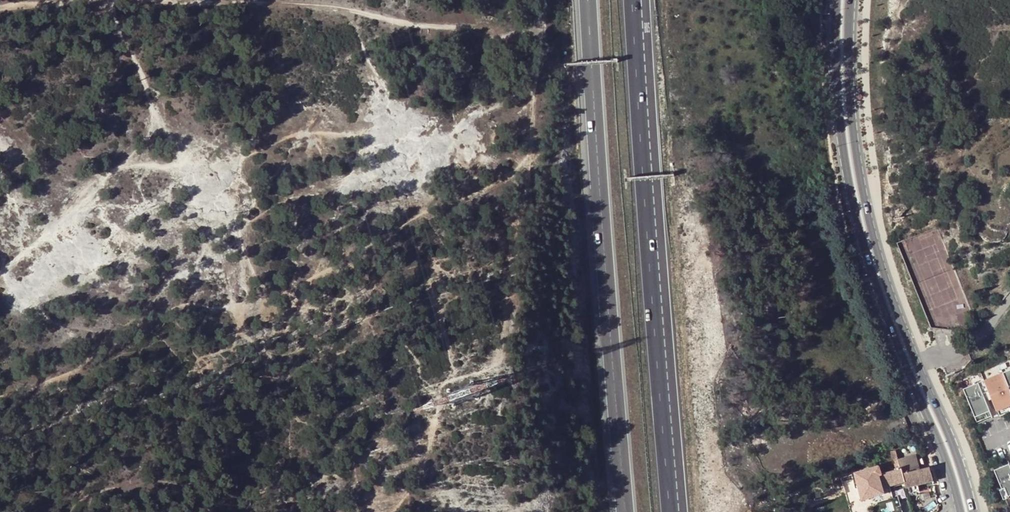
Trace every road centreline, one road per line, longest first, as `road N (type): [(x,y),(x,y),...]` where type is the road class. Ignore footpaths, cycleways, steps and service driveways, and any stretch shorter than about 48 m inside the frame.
road 1 (secondary): [(837,0),(840,131),(851,196),(877,293),(961,511)]
road 2 (secondary): [(973,511),(874,240),(853,130),(852,0)]
road 3 (motorway): [(672,511),(635,0)]
road 4 (motorway): [(587,0),(617,429)]

